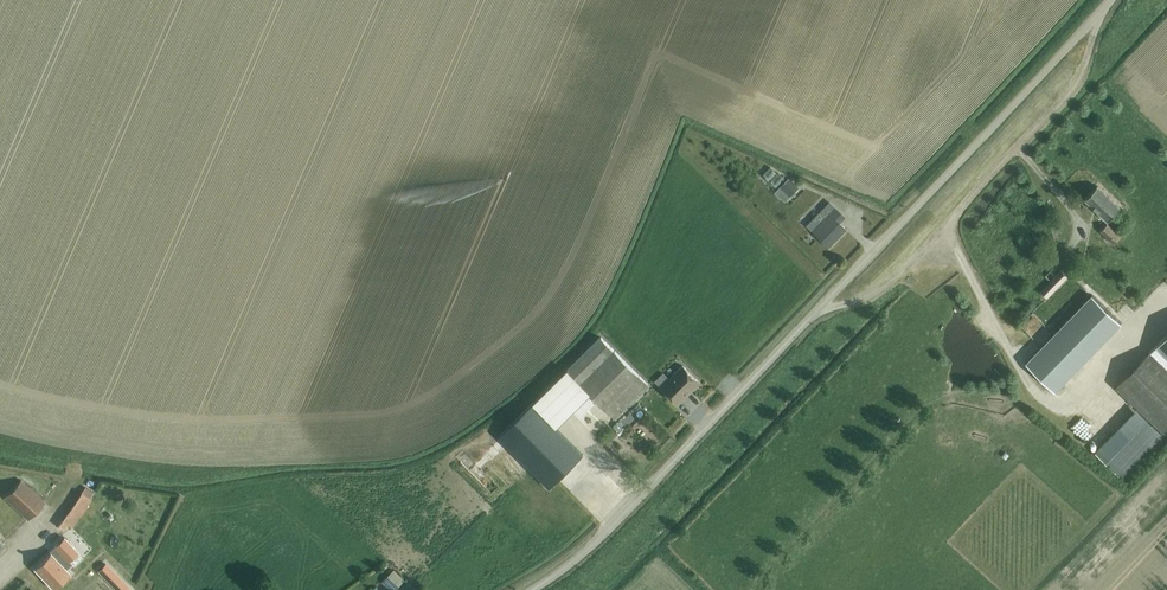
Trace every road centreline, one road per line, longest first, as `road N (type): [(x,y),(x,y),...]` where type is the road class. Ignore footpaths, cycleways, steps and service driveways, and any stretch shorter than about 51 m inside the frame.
road 1 (unclassified): [(817,311),(889,282),(934,241),(1070,93),(1088,59),(1097,13)]
road 2 (unclassified): [(817,311),(1097,13)]
road 3 (unclassified): [(529,589),(593,540),(817,311)]

